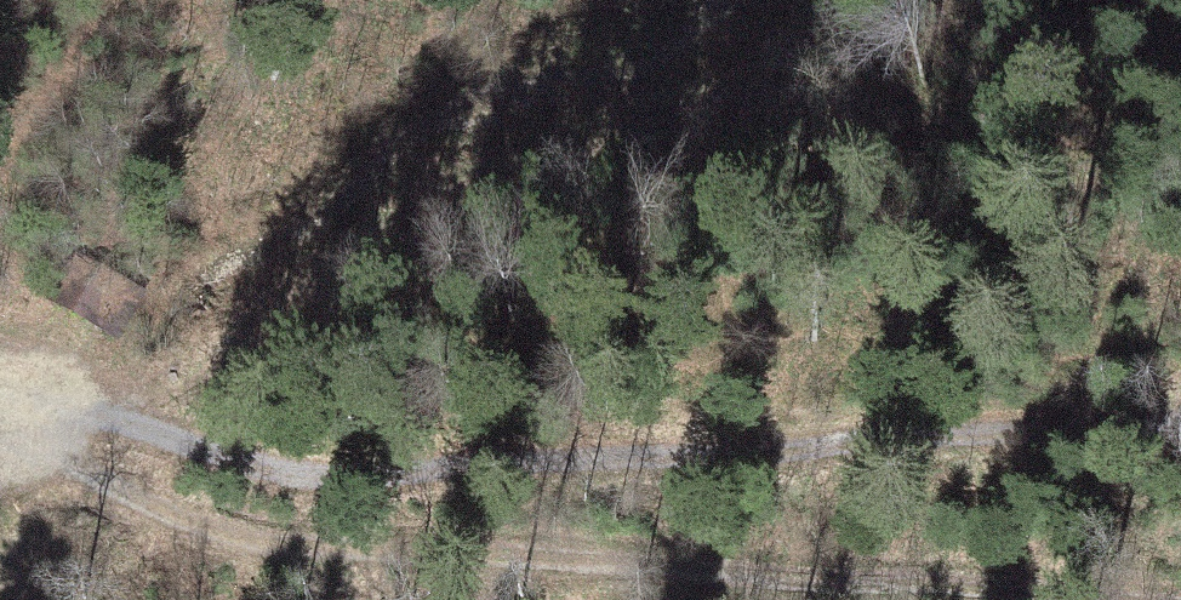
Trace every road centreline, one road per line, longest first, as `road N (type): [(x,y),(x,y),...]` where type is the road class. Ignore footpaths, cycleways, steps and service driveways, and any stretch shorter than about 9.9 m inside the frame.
road 1 (track): [(830,0),(732,98),(508,171),(200,367),(91,398),(74,440),(86,484),(174,529),(813,582),(1180,587)]
road 2 (track): [(0,385),(91,398),(245,465),(610,470),(1180,425)]

